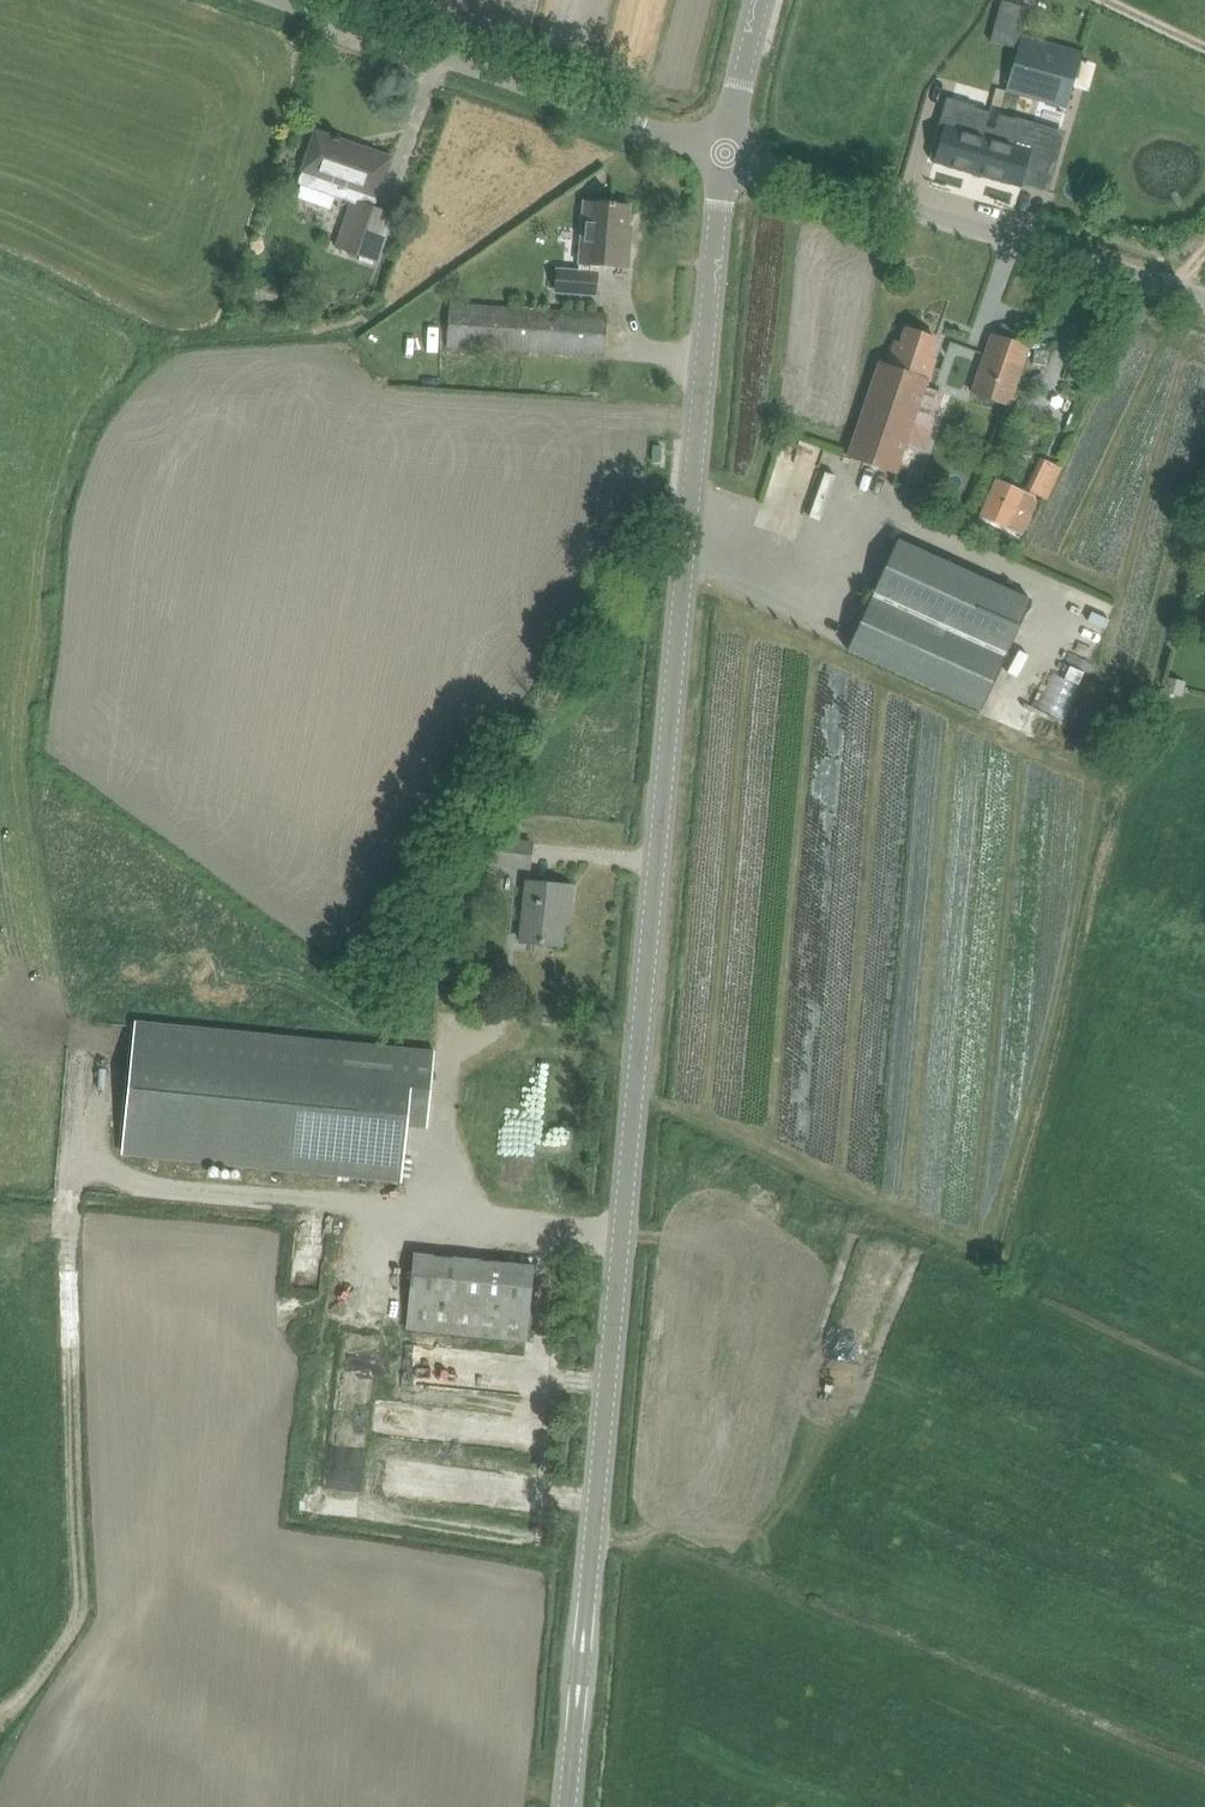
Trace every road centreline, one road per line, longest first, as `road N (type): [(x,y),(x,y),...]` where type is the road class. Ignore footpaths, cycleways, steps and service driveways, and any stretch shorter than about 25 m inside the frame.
road 1 (unclassified): [(568,1806),(726,152)]
road 2 (unclassified): [(1204,299),(726,152)]
road 3 (unclassified): [(726,152),(287,0)]
road 4 (unclassified): [(726,152),(763,0)]

